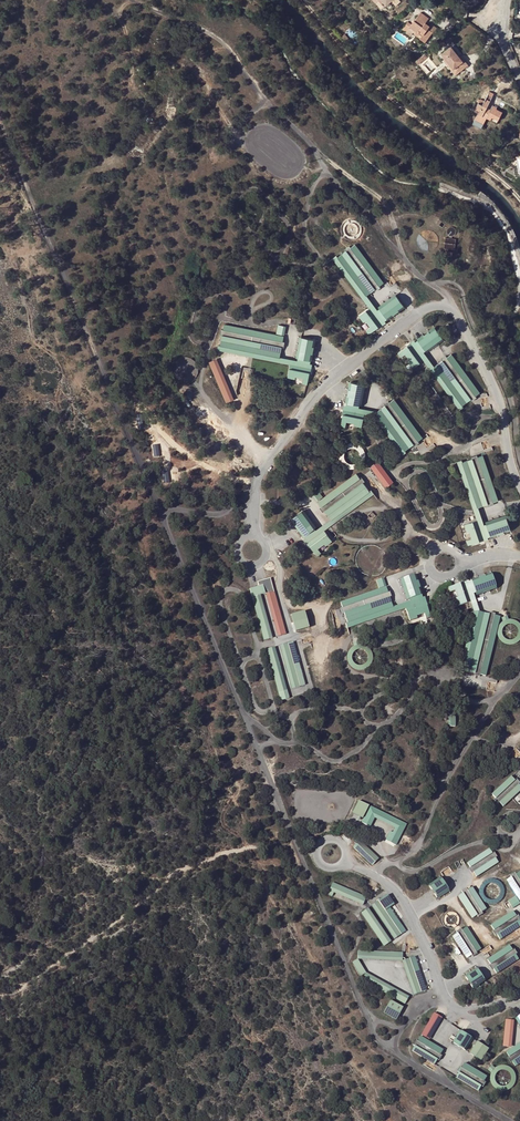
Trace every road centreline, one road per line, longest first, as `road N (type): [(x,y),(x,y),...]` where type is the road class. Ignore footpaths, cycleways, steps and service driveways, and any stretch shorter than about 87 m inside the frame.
road 1 (track): [(304,0),(399,105),(519,198)]
road 2 (track): [(519,674),(451,776),(425,834),(396,863)]
road 3 (track): [(373,876),(396,863),(417,872),(493,841),(508,852),(519,831)]

